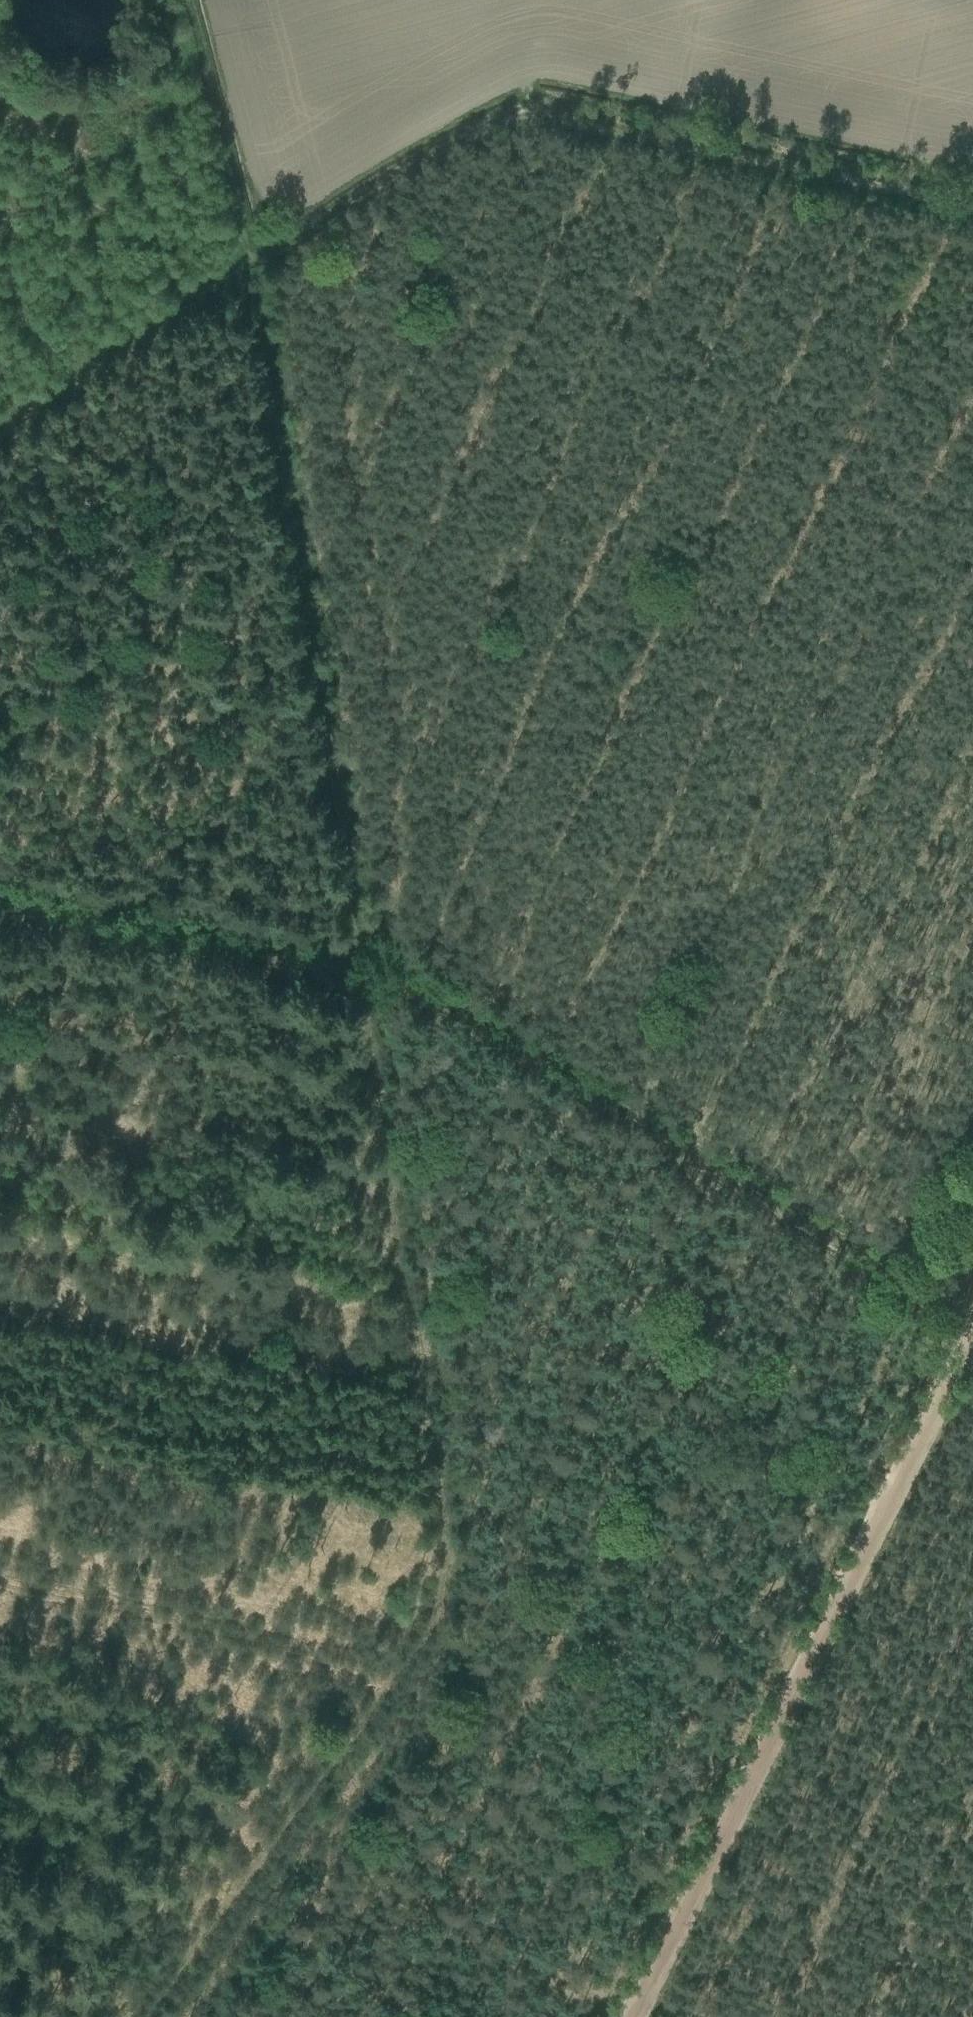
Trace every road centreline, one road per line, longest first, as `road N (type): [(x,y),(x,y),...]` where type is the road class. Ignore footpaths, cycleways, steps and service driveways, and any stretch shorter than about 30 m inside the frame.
road 1 (track): [(261,270),(529,104),(972,200)]
road 2 (track): [(637,2016),(972,1333)]
road 3 (track): [(367,970),(0,901)]
road 4 (track): [(0,426),(261,270)]

